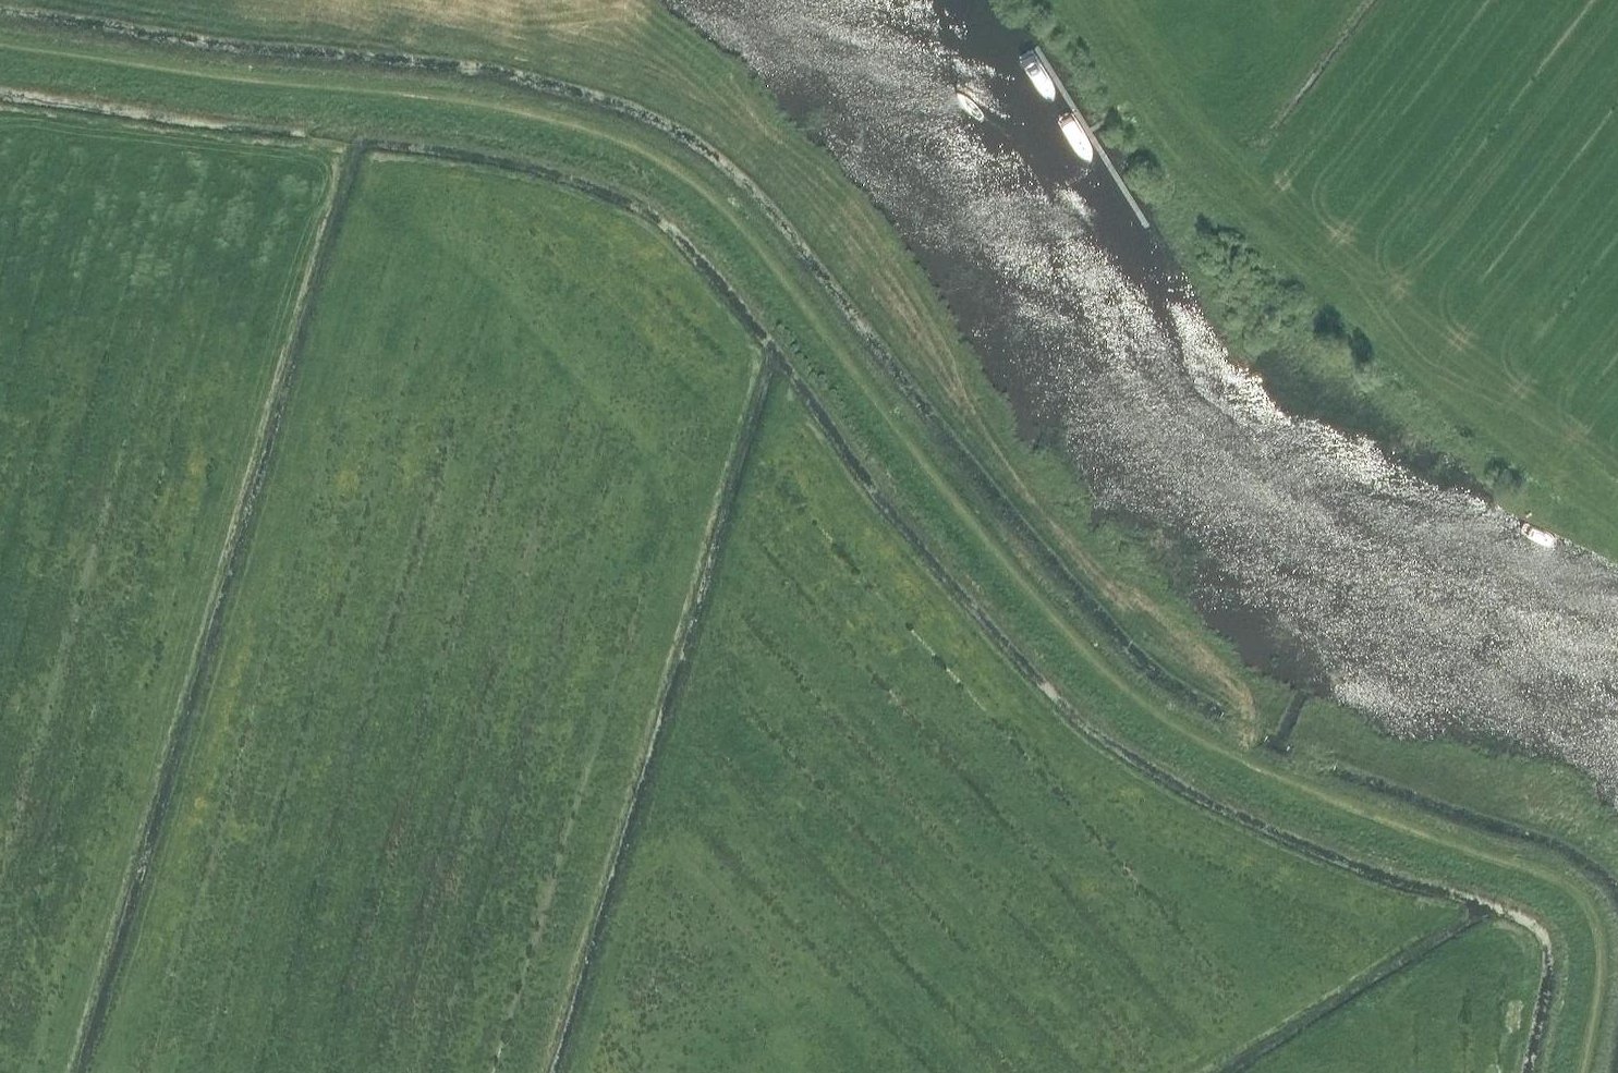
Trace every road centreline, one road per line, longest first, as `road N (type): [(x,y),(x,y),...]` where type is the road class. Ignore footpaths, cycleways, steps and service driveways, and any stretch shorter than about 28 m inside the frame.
road 1 (track): [(0,47),(511,108),(621,140),(694,182),(753,234),(1030,590),(1138,697),(1258,767),(1575,890),(1592,908),(1603,955),(1585,1072)]

